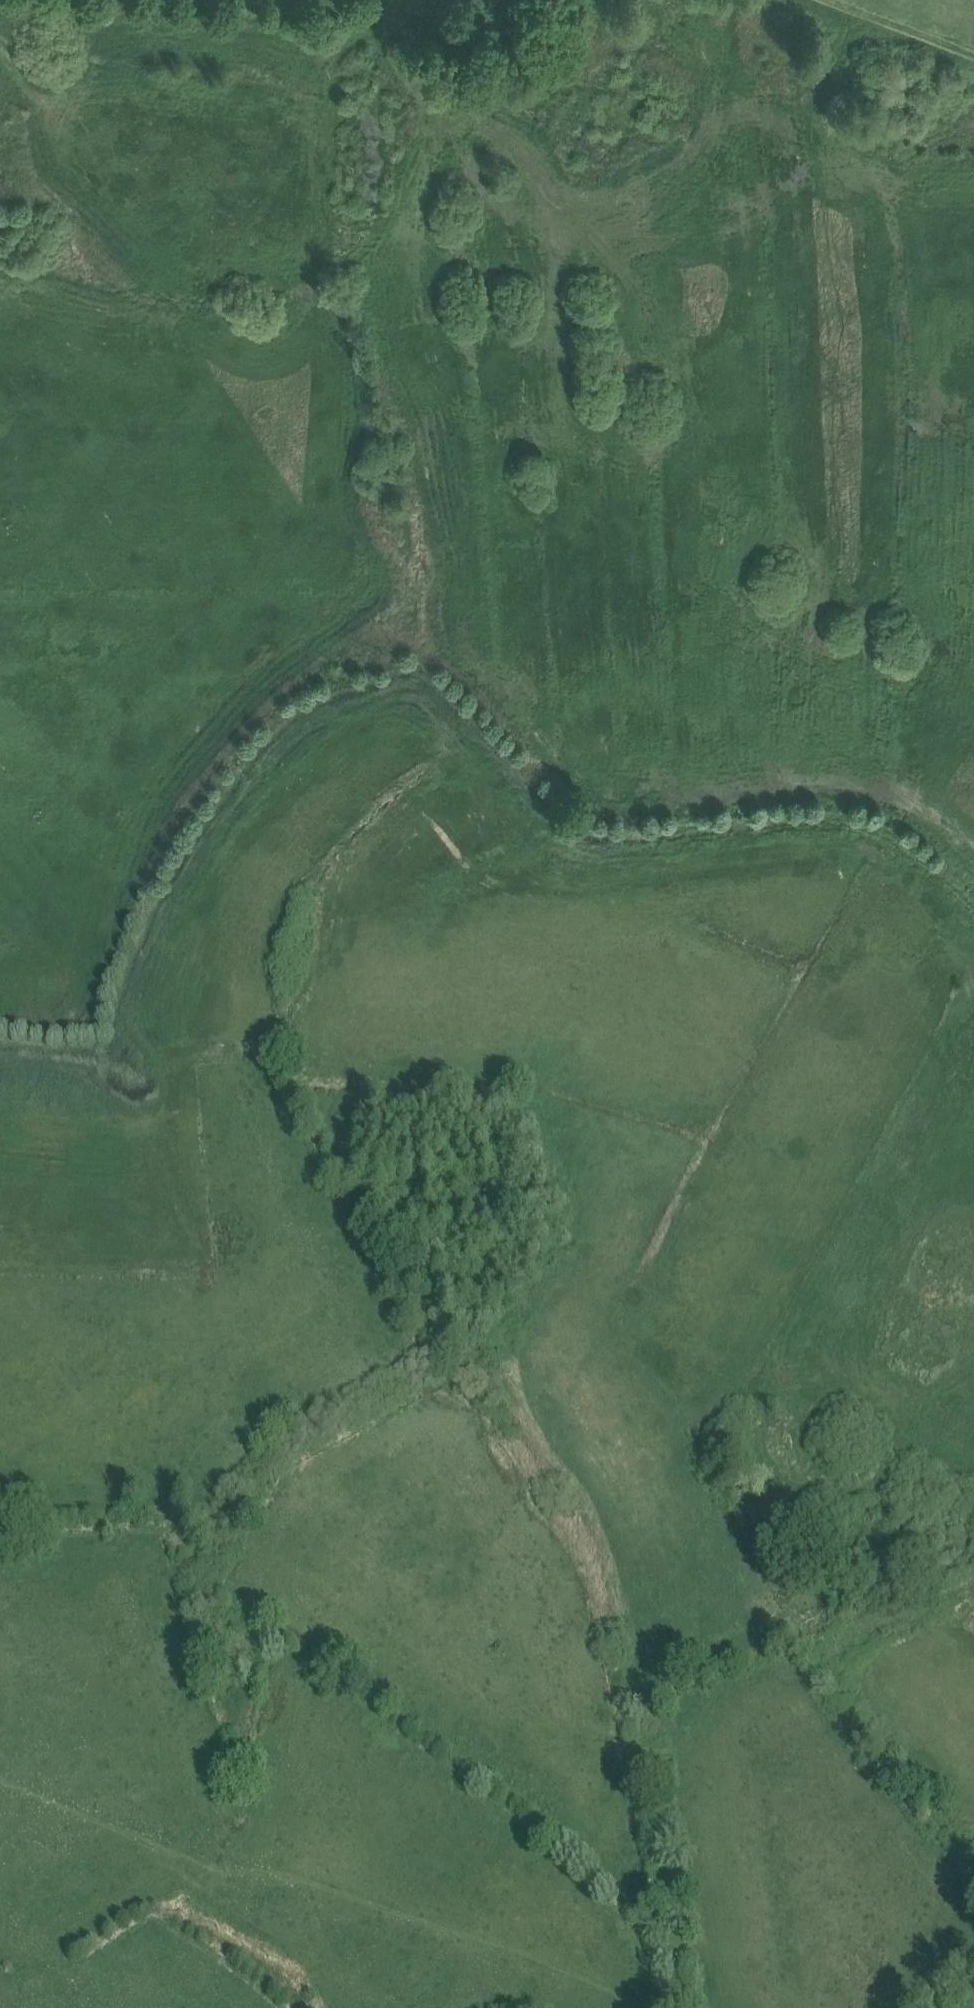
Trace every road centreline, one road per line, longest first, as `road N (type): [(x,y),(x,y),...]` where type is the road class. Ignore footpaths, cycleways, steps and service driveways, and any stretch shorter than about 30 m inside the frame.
road 1 (track): [(973,52),(822,0)]

